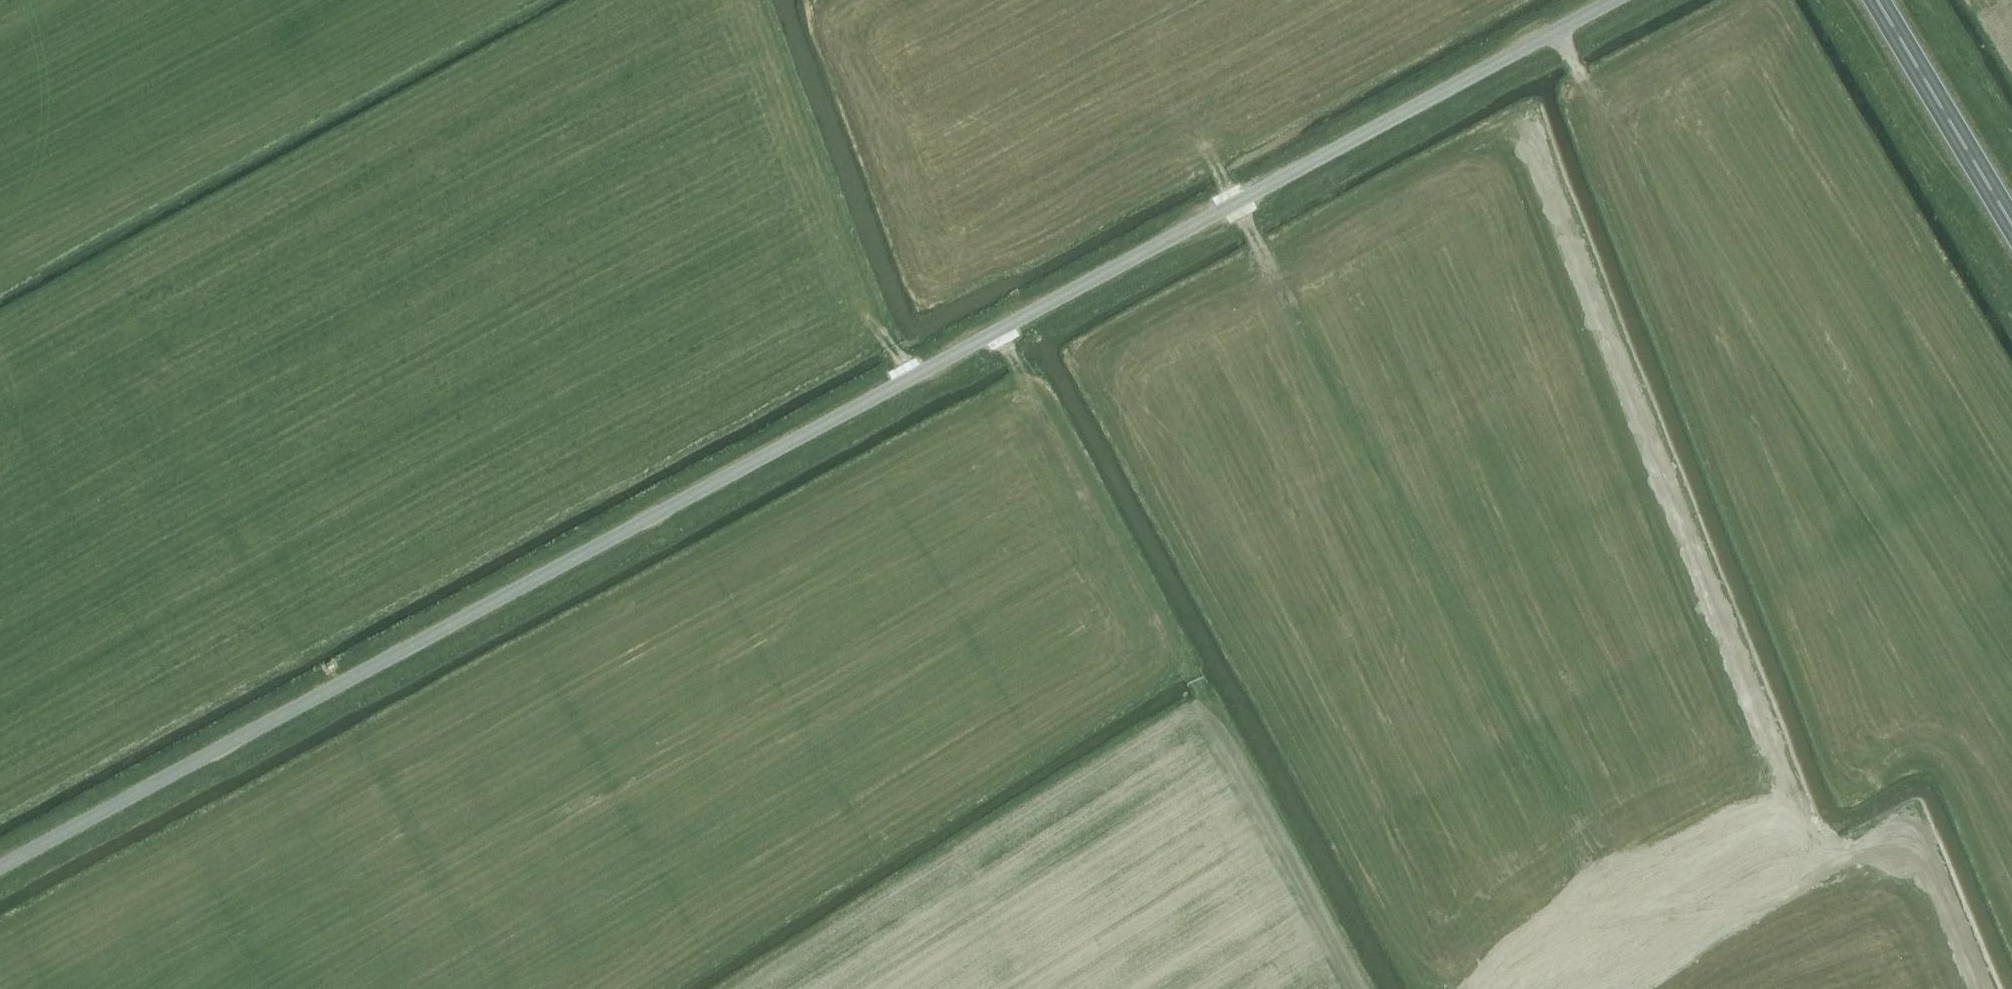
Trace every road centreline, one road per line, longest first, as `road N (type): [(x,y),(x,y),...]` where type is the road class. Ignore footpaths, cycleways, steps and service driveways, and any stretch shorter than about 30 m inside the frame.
road 1 (unclassified): [(1612,0),(0,875)]
road 2 (trunk): [(2011,224),(1877,0)]

